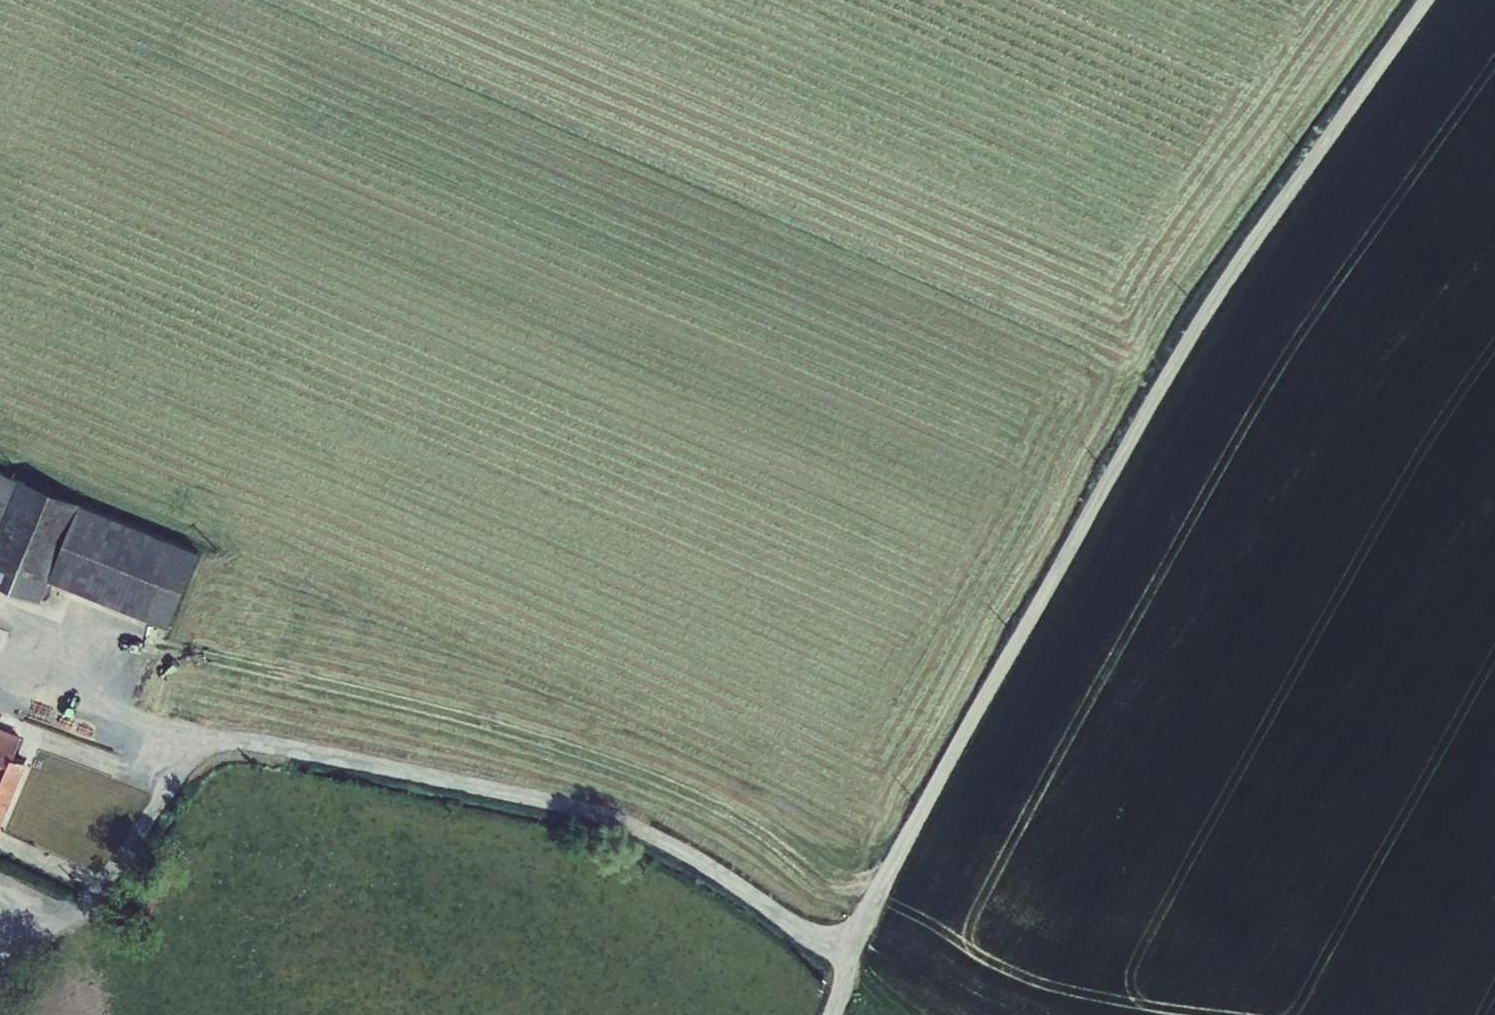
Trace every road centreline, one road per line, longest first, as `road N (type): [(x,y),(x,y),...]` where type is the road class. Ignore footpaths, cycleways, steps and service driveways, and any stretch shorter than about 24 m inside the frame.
road 1 (unclassified): [(1428,0),(1250,242),(1178,356),(849,952),(827,1014)]

